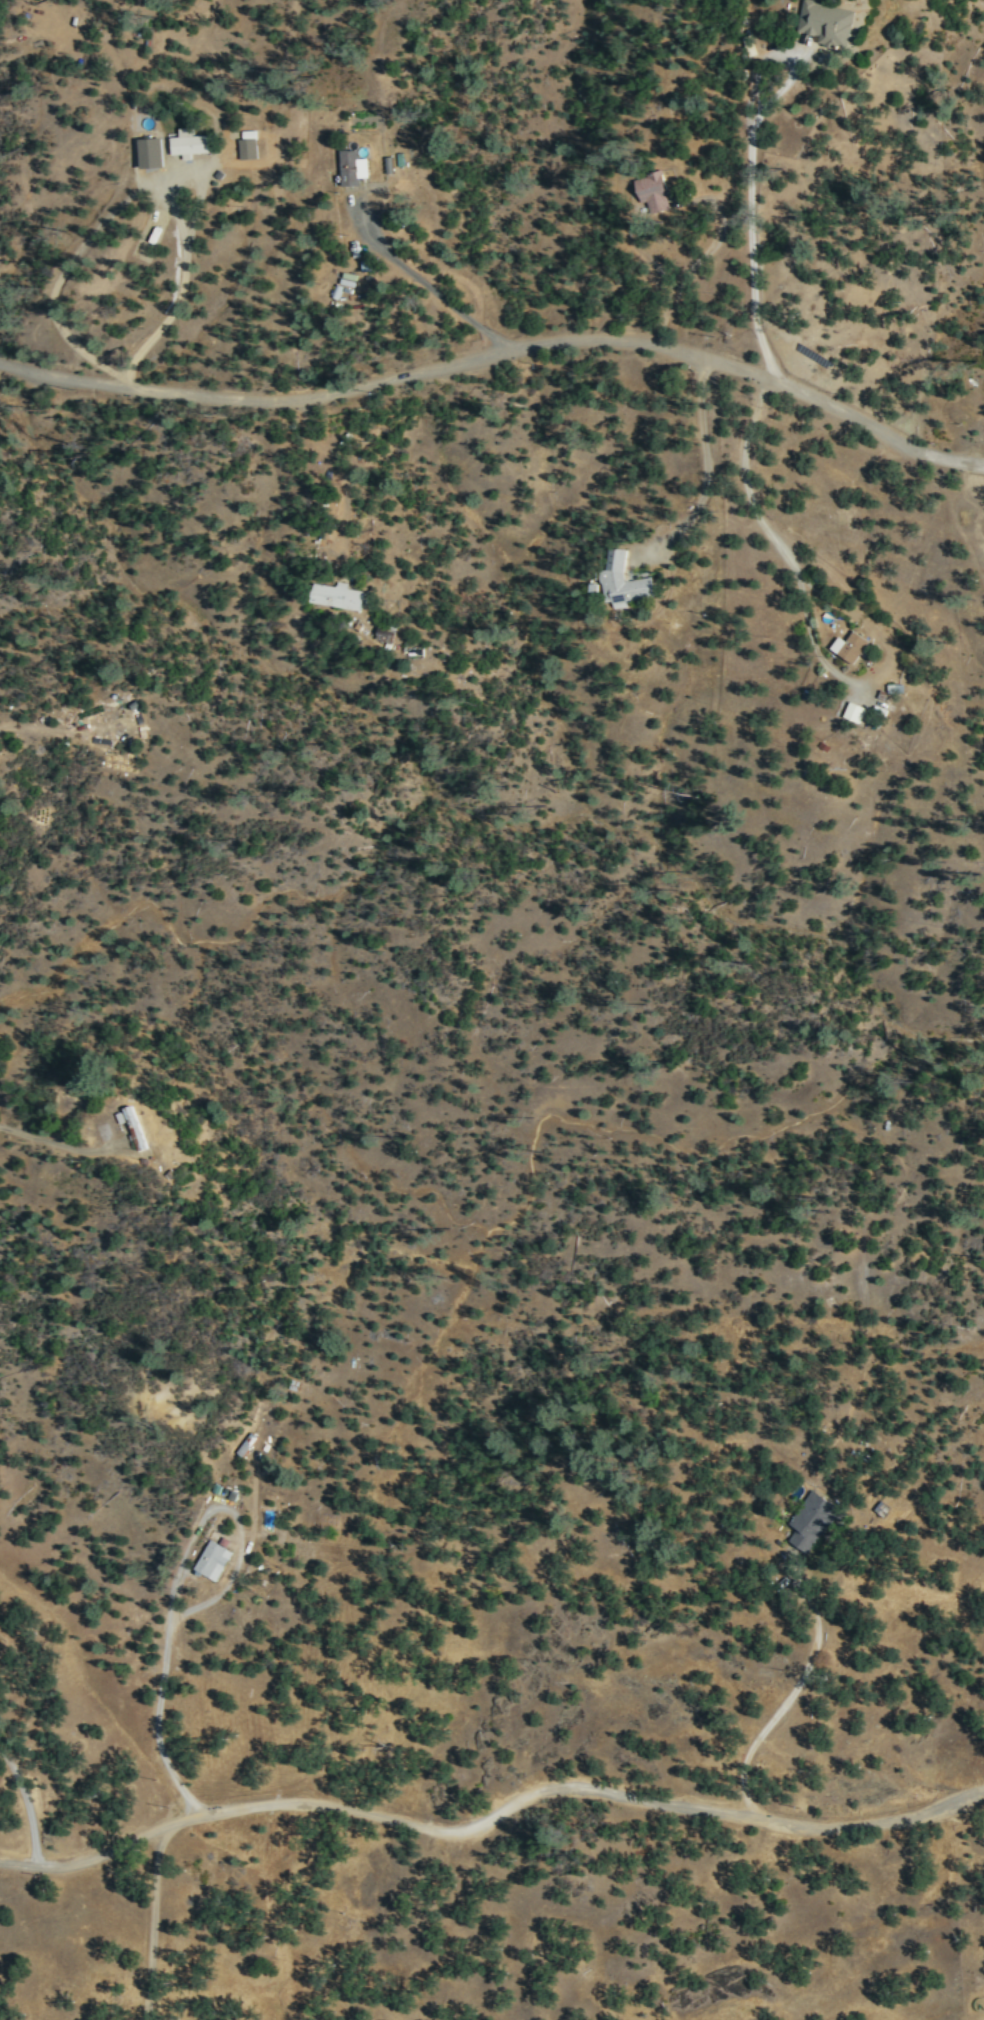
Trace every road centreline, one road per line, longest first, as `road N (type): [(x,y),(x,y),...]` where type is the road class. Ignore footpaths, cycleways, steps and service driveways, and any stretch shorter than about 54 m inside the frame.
road 1 (residential): [(983,469),(931,455),(752,371),(619,339),(574,339),(307,399),(134,390),(0,361)]
road 2 (residential): [(983,1796),(851,1835),(544,1787),(464,1826),(254,1810),(188,1823),(81,1867),(0,1863)]

